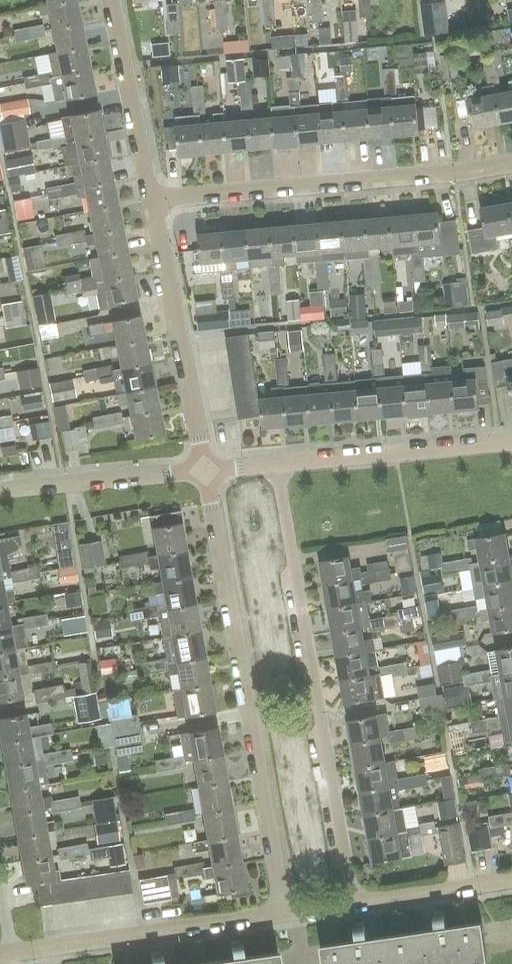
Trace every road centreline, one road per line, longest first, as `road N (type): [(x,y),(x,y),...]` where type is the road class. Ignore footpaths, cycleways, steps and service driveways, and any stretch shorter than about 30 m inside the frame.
road 1 (residential): [(283,896),(205,474)]
road 2 (residential): [(344,887),(274,466)]
road 3 (residential): [(152,199),(511,164)]
road 4 (residential): [(0,939),(283,896)]
road 5 (residential): [(205,474),(152,199)]
road 6 (residential): [(274,466),(511,440)]
road 7 (residential): [(0,498),(205,474)]
road 8 (residential): [(152,199),(110,0)]
road 9 (residential): [(344,887),(511,861)]

